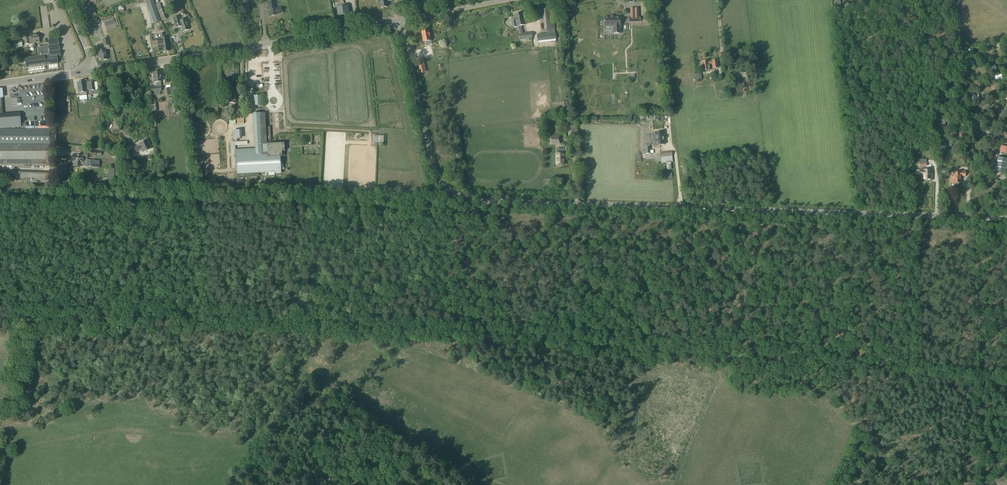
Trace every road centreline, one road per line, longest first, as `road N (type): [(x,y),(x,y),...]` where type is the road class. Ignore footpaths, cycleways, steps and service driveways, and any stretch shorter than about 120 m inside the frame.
road 1 (track): [(0,301),(1006,385)]
road 2 (tertiary): [(1006,218),(461,197),(433,166),(398,20)]
road 3 (tertiary): [(91,71),(398,20)]
road 4 (track): [(983,382),(977,217)]
road 5 (track): [(332,324),(303,389),(258,437)]
road 6 (track): [(962,81),(977,217)]

